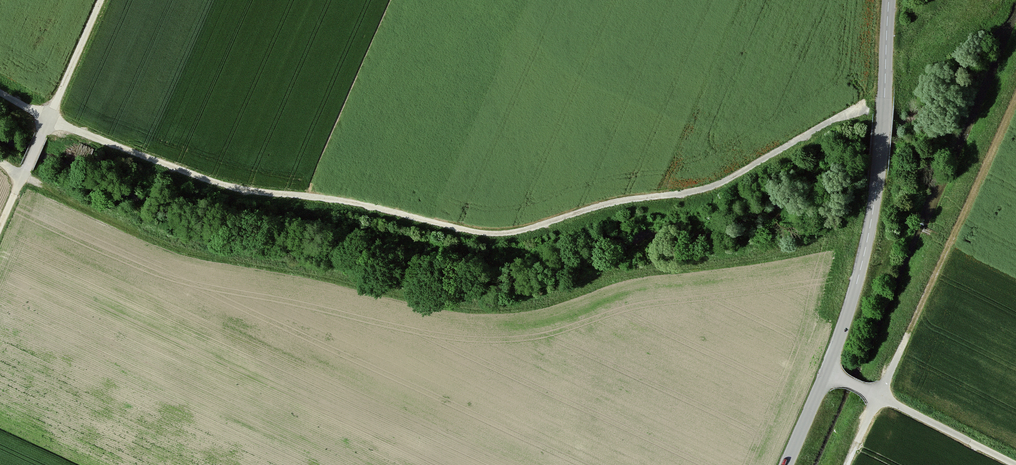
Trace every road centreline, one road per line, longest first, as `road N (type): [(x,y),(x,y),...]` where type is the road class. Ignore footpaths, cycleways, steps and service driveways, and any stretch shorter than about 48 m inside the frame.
road 1 (track): [(0,92),(49,120),(251,195),(358,207),(475,234),(519,233),(620,202),(709,190),(855,114)]
road 2 (tertiary): [(787,464),(840,336),(866,245),(889,0)]
road 3 (track): [(1015,101),(848,464)]
road 4 (track): [(102,0),(0,230)]
road 5 (track): [(827,371),(1015,464)]

